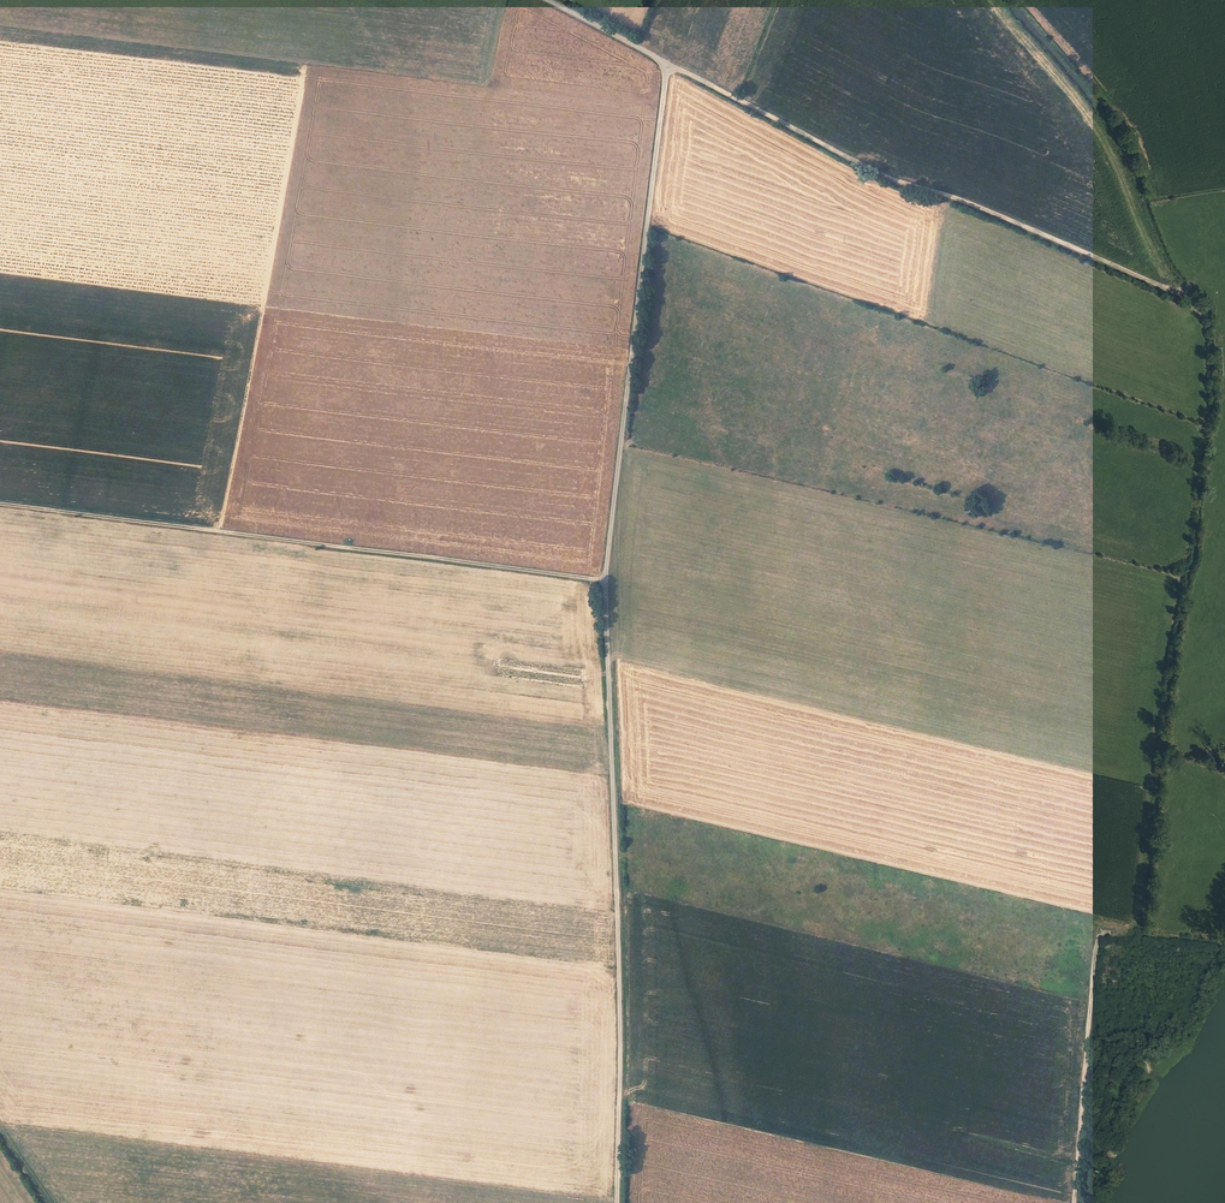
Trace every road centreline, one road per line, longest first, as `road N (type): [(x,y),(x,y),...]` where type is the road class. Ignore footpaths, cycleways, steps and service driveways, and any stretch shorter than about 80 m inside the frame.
road 1 (unclassified): [(618,1202),(620,982),(605,582),(667,64),(893,179),(1191,296)]
road 2 (track): [(0,503),(605,582)]
road 3 (track): [(1074,1202),(1095,952),(1099,938),(1115,933)]
road 4 (track): [(548,0),(667,64)]

